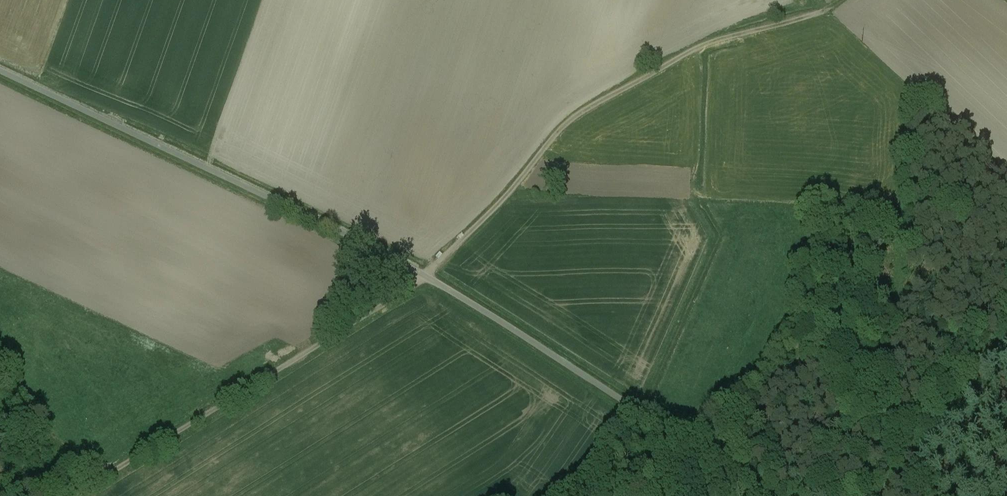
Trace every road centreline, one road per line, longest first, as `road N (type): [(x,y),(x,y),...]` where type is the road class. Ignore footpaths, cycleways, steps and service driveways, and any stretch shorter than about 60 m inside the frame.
road 1 (unclassified): [(0,72),(425,275),(773,495)]
road 2 (track): [(425,275),(593,106),(708,44),(842,0)]
road 3 (track): [(425,275),(74,495)]

